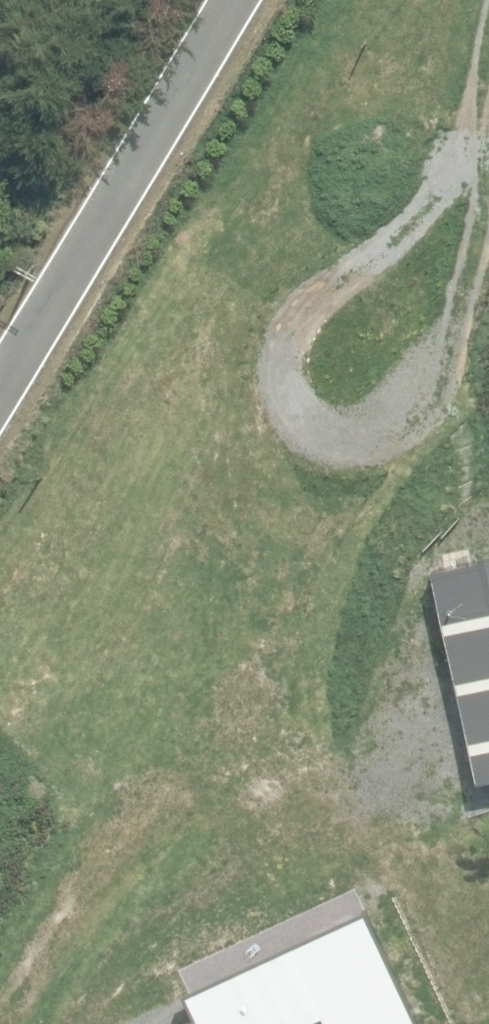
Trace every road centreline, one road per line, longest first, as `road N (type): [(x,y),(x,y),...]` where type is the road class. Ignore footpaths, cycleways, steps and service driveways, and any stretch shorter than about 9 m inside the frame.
road 1 (track): [(488,36),(479,238),(428,381),(360,518),(393,622),(488,676)]
road 2 (residential): [(227,0),(0,365)]
road 3 (track): [(488,874),(315,968)]

